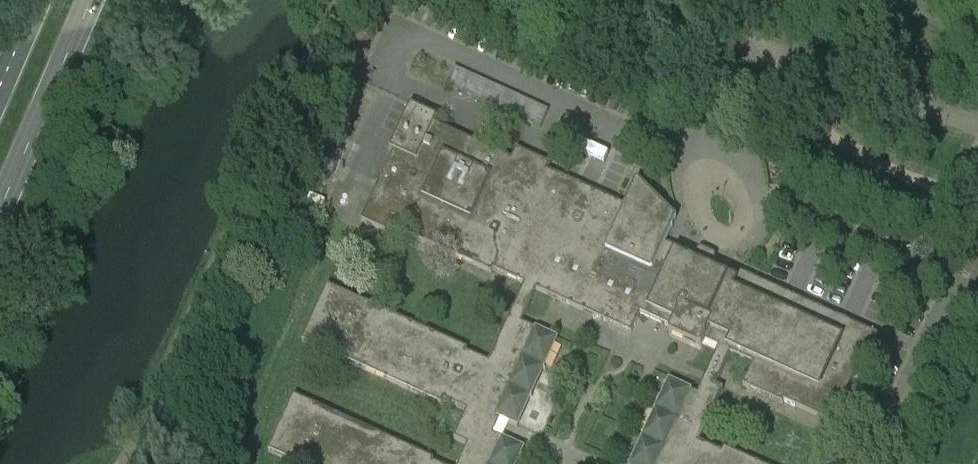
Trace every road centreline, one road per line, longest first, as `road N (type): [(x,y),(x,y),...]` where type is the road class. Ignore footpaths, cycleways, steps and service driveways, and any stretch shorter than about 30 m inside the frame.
road 1 (secondary): [(0,200),(86,0)]

